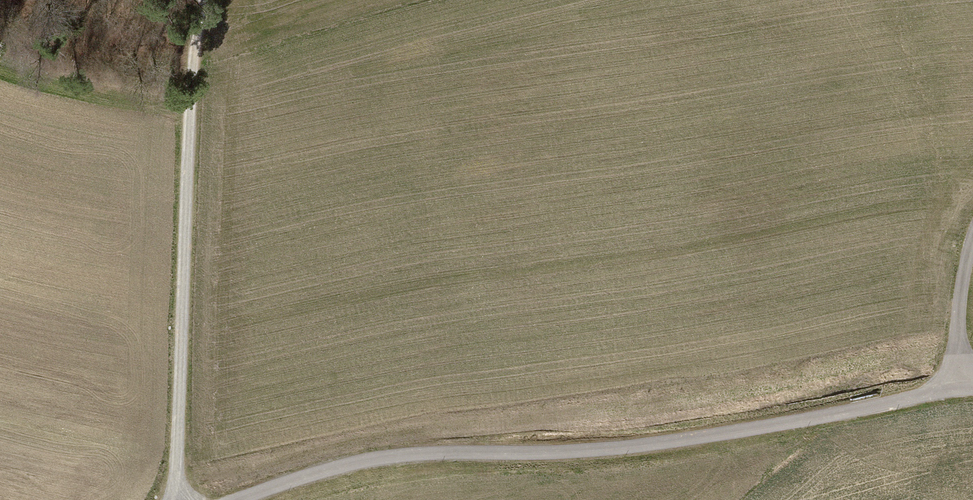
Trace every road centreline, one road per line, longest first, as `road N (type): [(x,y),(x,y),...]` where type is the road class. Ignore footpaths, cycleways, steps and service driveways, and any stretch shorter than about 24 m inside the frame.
road 1 (track): [(972,388),(597,450),(363,460),(242,499)]
road 2 (track): [(173,499),(189,85),(202,0)]
road 3 (track): [(972,230),(958,300),(957,388)]

